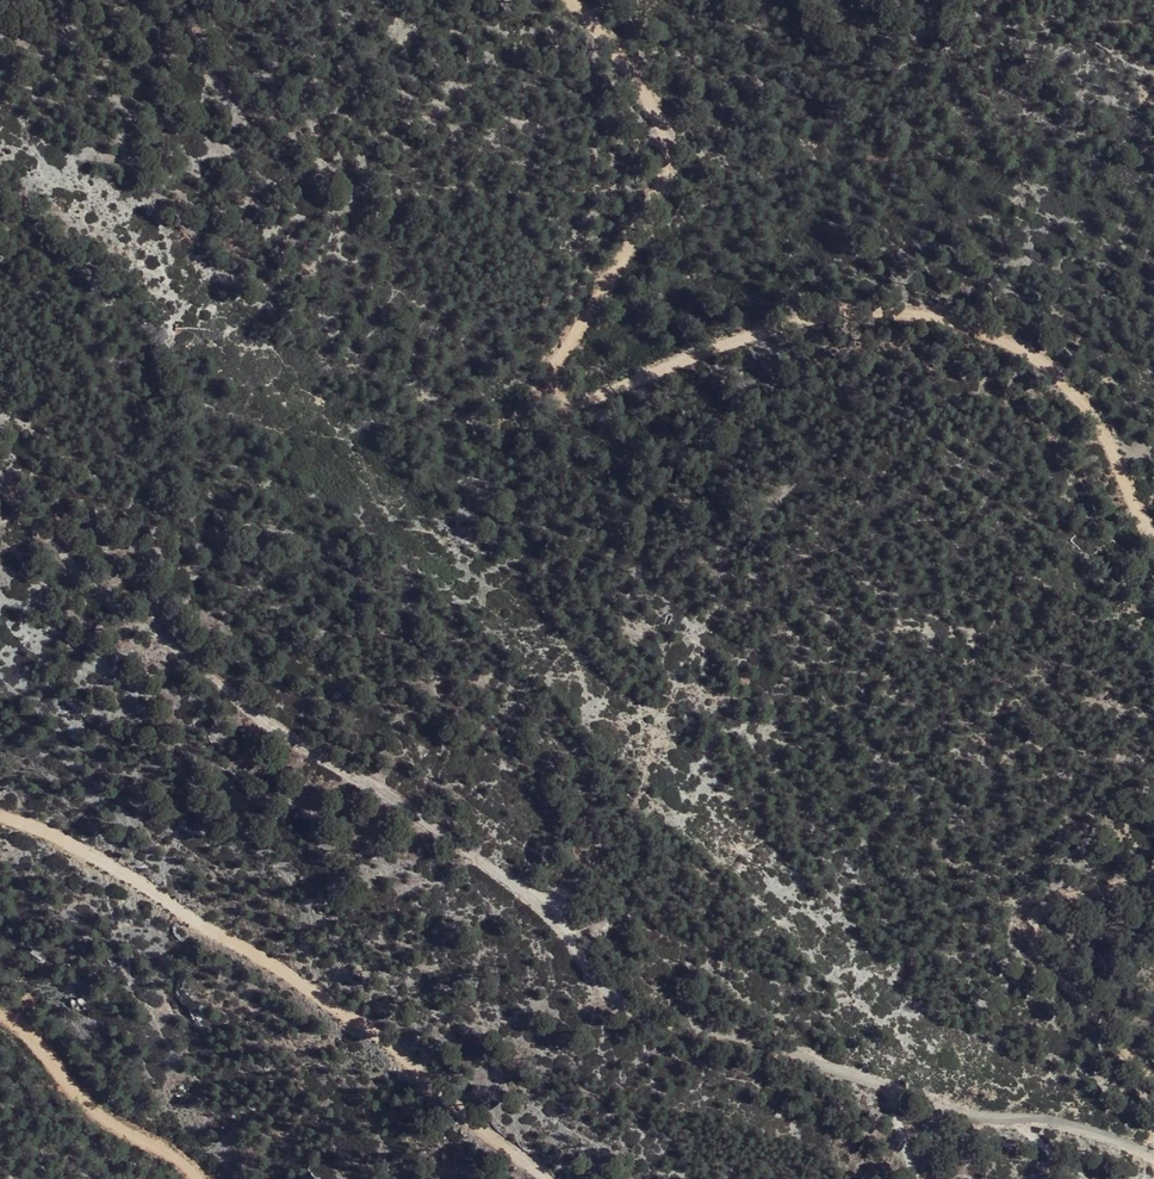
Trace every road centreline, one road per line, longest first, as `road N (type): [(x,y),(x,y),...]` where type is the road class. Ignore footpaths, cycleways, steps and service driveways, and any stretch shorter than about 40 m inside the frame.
road 1 (unclassified): [(1153,1157),(1070,1126),(937,1104),(748,1038),(622,1006),(541,906),(391,797),(297,744),(117,606),(0,488)]
road 2 (track): [(567,0),(640,85),(665,170),(633,245),(546,362),(542,387),(553,399),(569,404),(807,316),(893,307),(955,320),(1042,363),(1098,426),(1153,535)]
road 3 (track): [(0,819),(21,820),(288,975),(448,1092),(546,1178)]
road 4 (track): [(1153,873),(1040,901),(1019,920),(1153,1081)]
road 5 (track): [(200,1178),(175,1153),(98,1110),(0,1012)]

